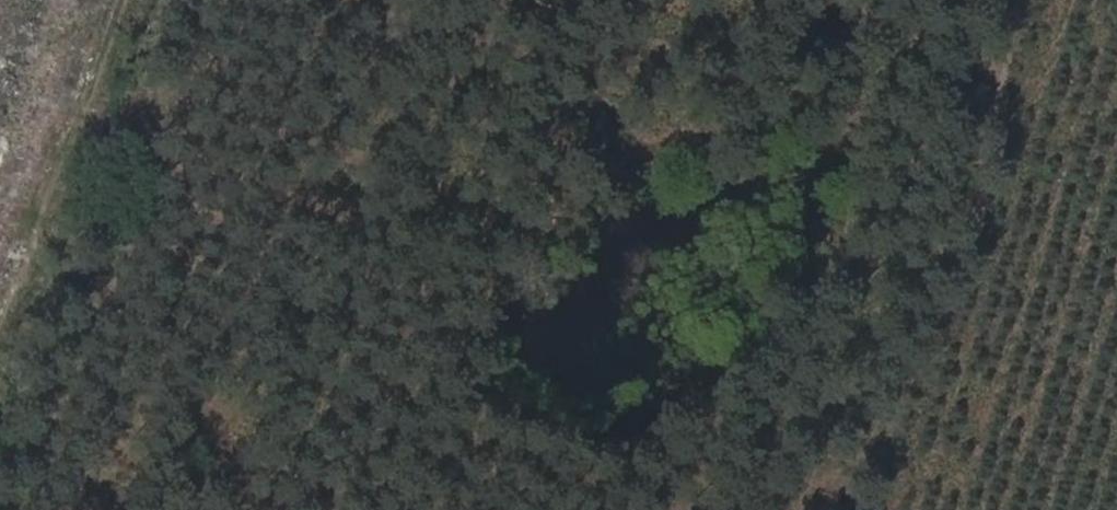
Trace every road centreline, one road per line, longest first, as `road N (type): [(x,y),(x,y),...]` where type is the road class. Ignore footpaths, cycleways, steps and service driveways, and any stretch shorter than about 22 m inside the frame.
road 1 (track): [(110,0),(0,296)]

